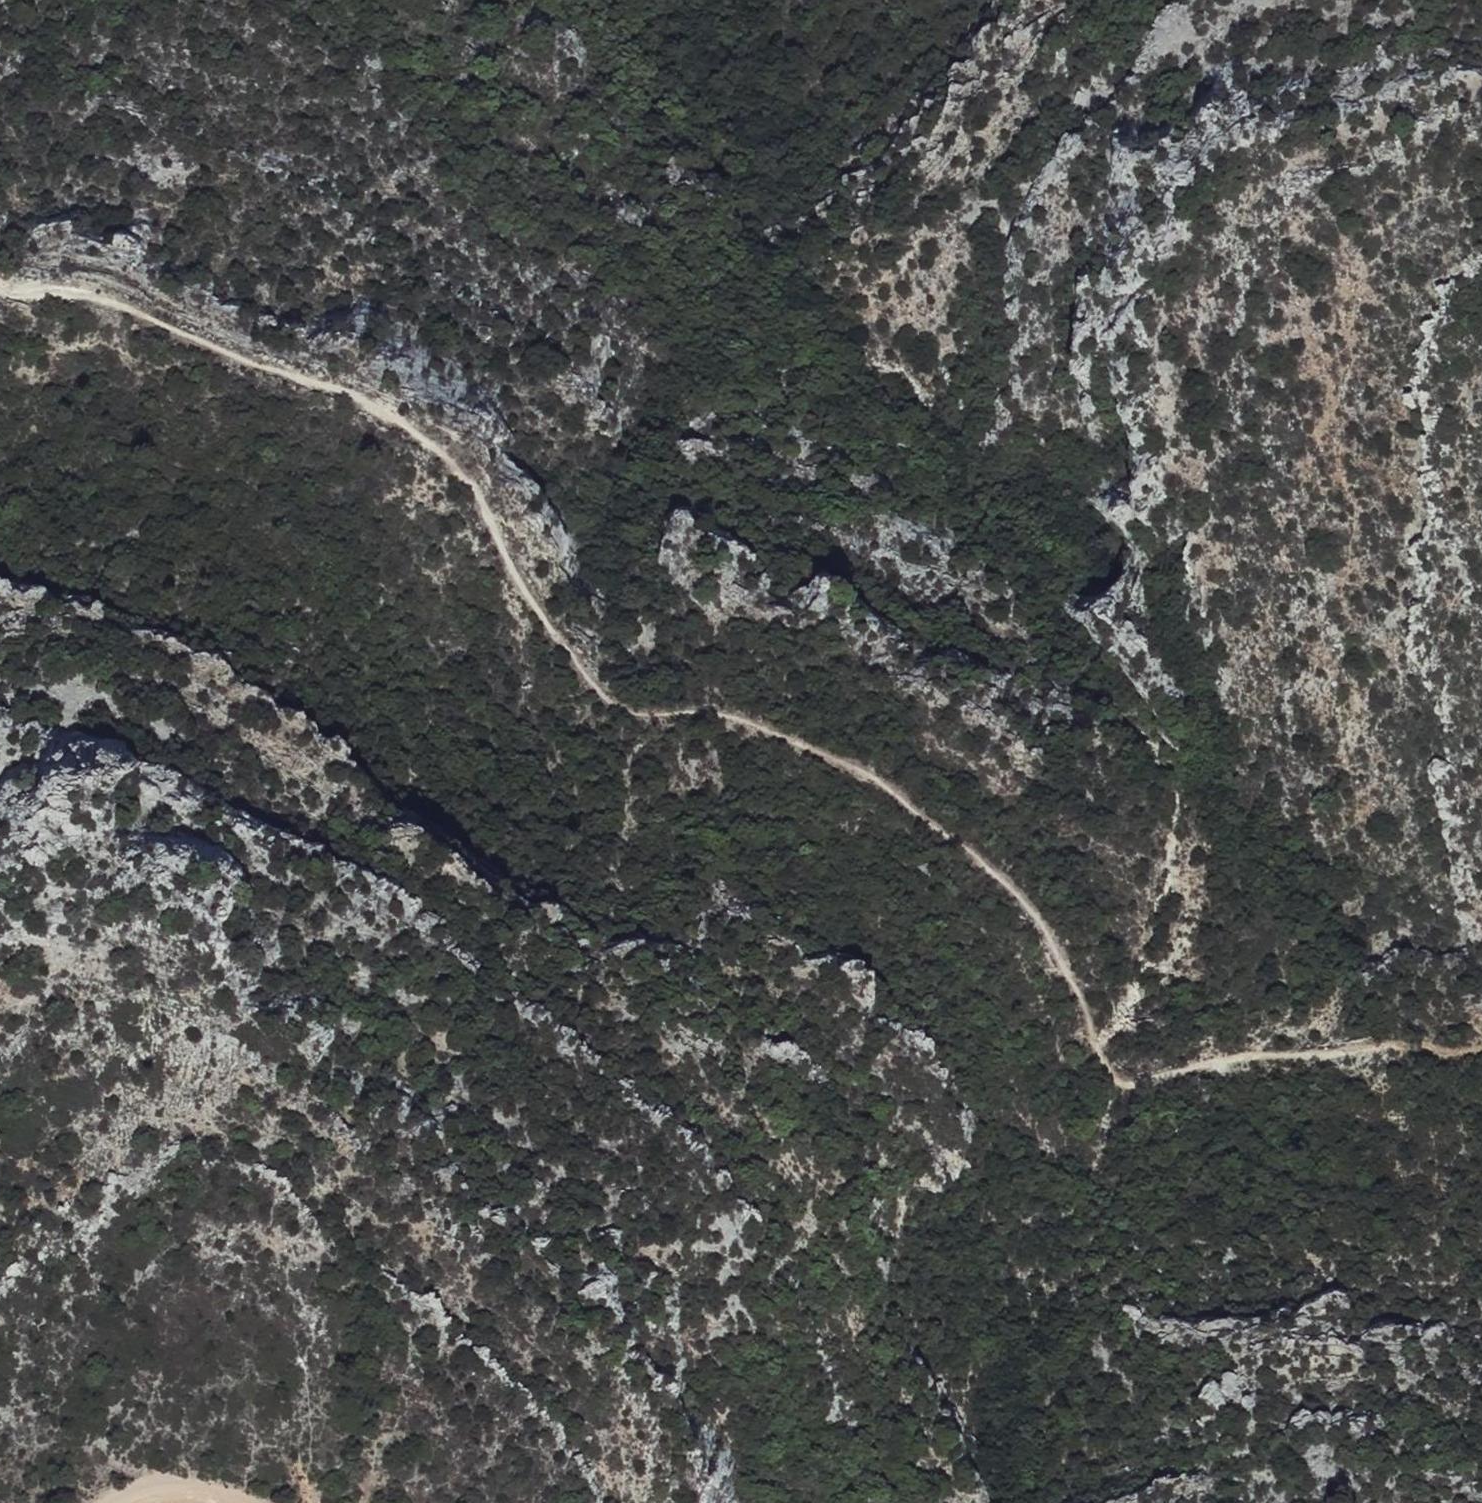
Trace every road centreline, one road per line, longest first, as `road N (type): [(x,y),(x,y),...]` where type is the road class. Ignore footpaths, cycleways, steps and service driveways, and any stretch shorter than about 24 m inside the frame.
road 1 (track): [(146,1502),(168,1490),(263,1502)]

